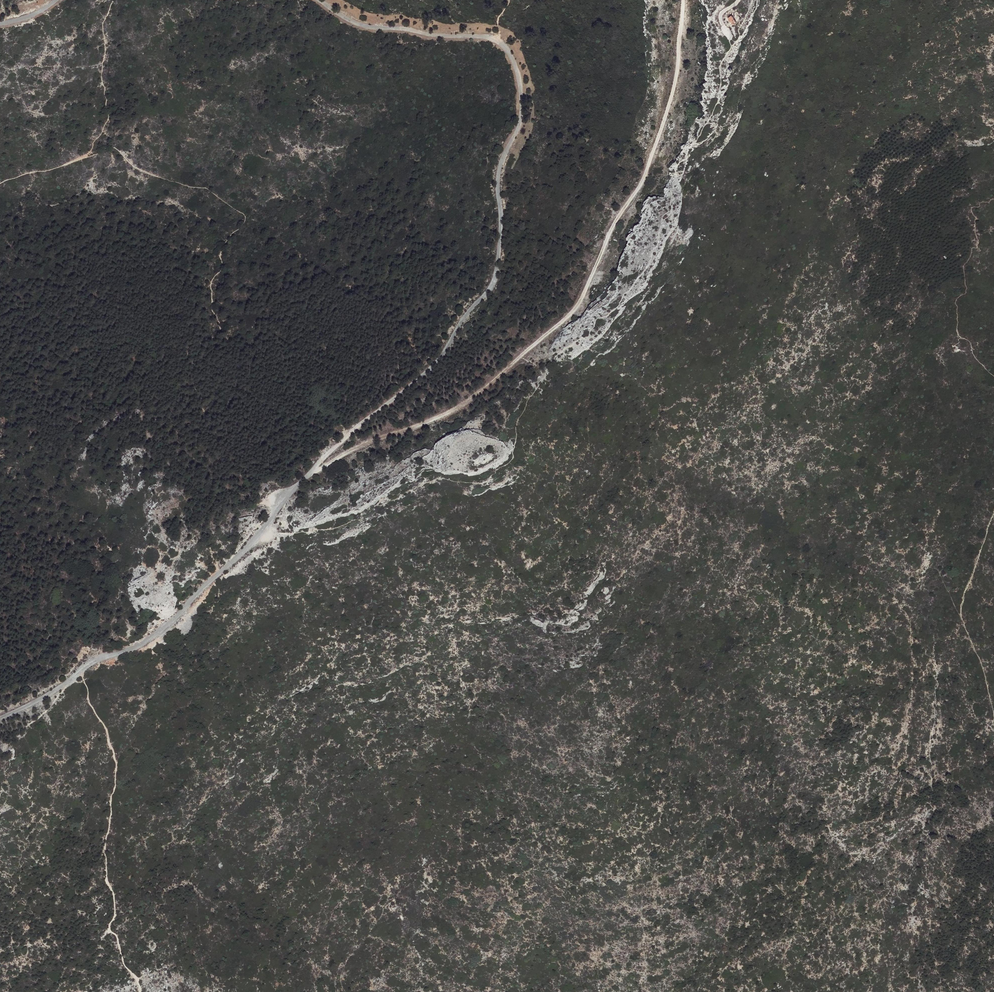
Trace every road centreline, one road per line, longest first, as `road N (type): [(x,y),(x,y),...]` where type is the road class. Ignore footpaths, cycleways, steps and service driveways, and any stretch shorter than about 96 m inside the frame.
road 1 (unclassified): [(318,0),(360,25),(490,38),(511,57),(522,114),(499,172),(502,247),(493,287),(446,351),(290,490),(263,530)]
road 2 (track): [(318,467),(450,413),(584,297),(664,125),(683,0)]
road 3 (track): [(263,530),(161,633),(0,721)]

